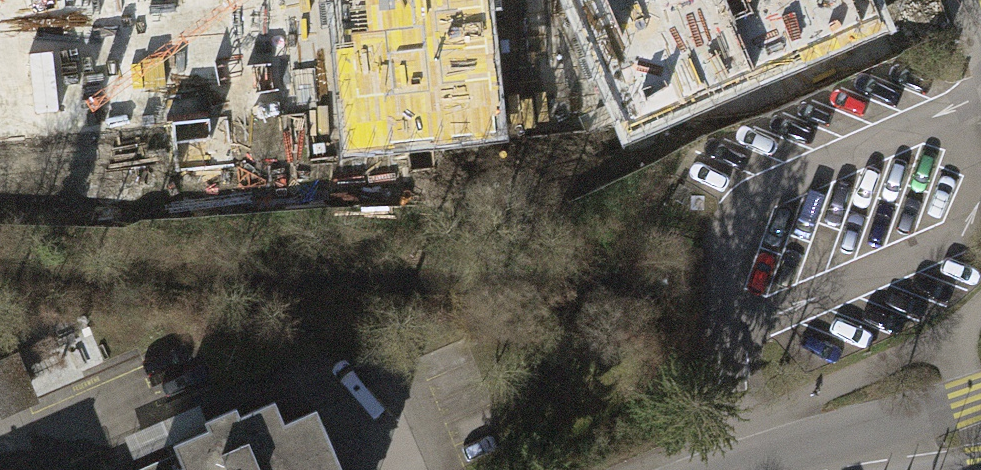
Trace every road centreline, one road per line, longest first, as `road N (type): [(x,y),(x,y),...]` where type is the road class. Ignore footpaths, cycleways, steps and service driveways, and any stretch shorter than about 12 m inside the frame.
road 1 (residential): [(980,391),(800,469)]

